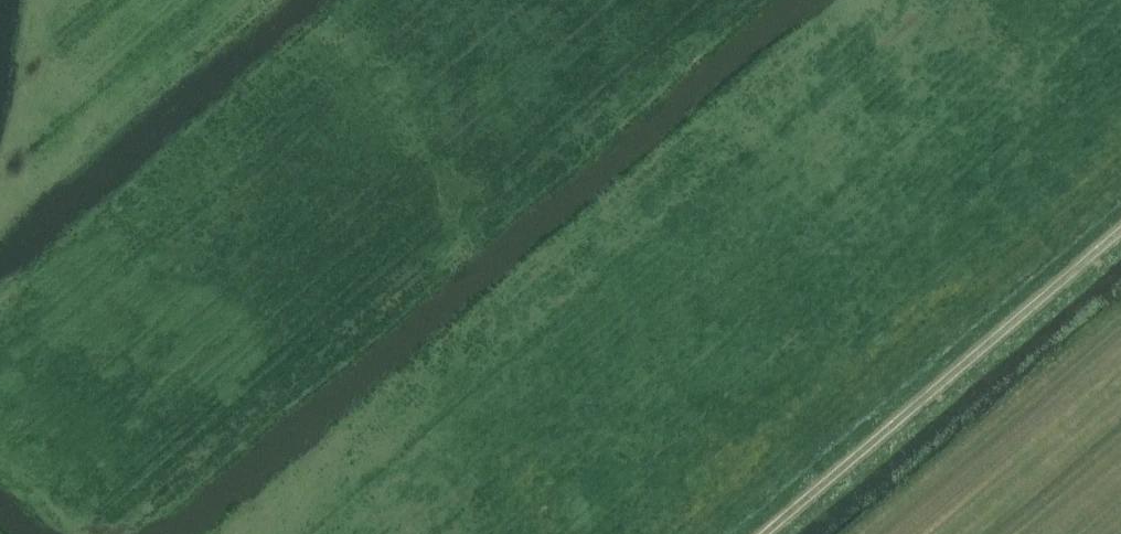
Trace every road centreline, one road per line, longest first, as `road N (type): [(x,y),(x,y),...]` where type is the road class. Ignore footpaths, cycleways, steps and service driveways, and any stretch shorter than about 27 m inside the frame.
road 1 (track): [(1120,231),(763,533)]

